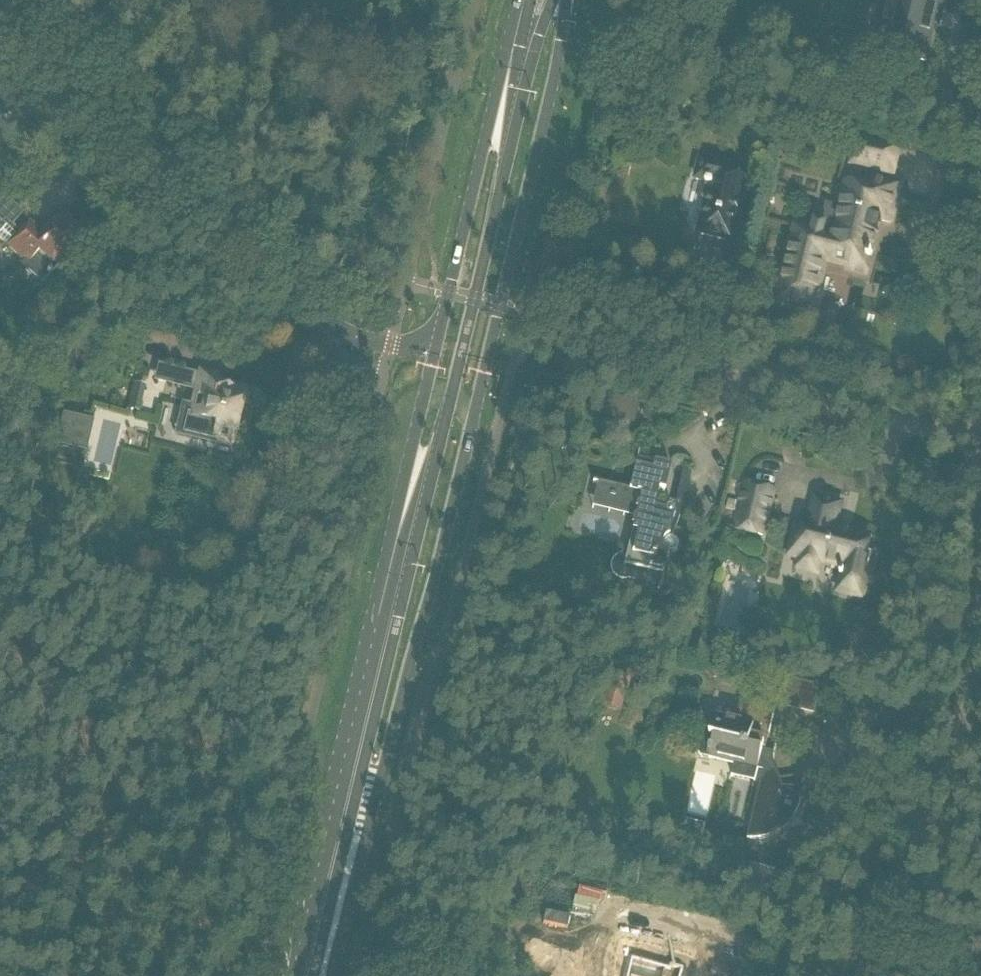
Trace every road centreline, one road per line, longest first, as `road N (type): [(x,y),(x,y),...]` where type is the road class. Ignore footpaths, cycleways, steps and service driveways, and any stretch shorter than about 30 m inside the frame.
road 1 (residential): [(439,326),(419,343),(390,347),(316,321),(0,30)]
road 2 (secondary): [(471,418),(553,77),(563,0)]
road 3 (secondary): [(349,808),(382,762),(471,418)]
road 4 (residential): [(872,946),(961,742),(980,572)]
road 5 (secondary): [(516,0),(439,326)]
road 6 (secondary): [(410,481),(349,808)]
road 7 (residential): [(980,439),(706,374)]
road 8 (secondary): [(312,975),(349,808)]

